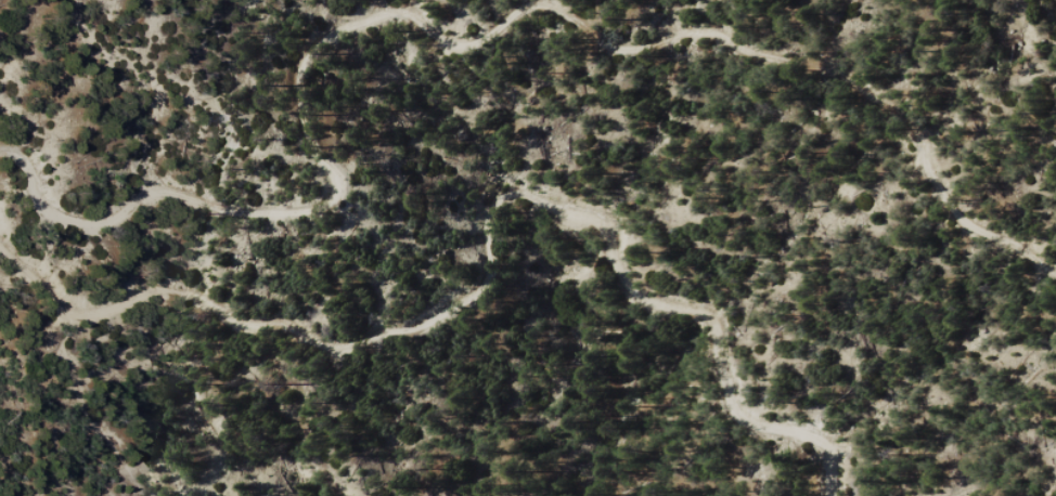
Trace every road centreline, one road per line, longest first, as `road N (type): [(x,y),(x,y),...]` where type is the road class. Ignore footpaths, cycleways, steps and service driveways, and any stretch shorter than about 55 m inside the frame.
road 1 (track): [(0,155),(18,162),(41,205),(80,222),(114,217),(151,192),(229,209),(323,208),(334,175),(304,116),(305,70),(329,35),(400,16),(456,47),(544,5),(619,52),(698,32),(854,76),(902,109),(957,219),(1055,267)]
road 2 (track): [(826,495),(835,473),(828,444),(745,414),(718,331),(700,314),(632,292),(623,258),(630,239),(615,223),(521,197),(501,200),(477,284),(345,349),(285,324),(246,326),(182,291),(74,308),(0,246)]

